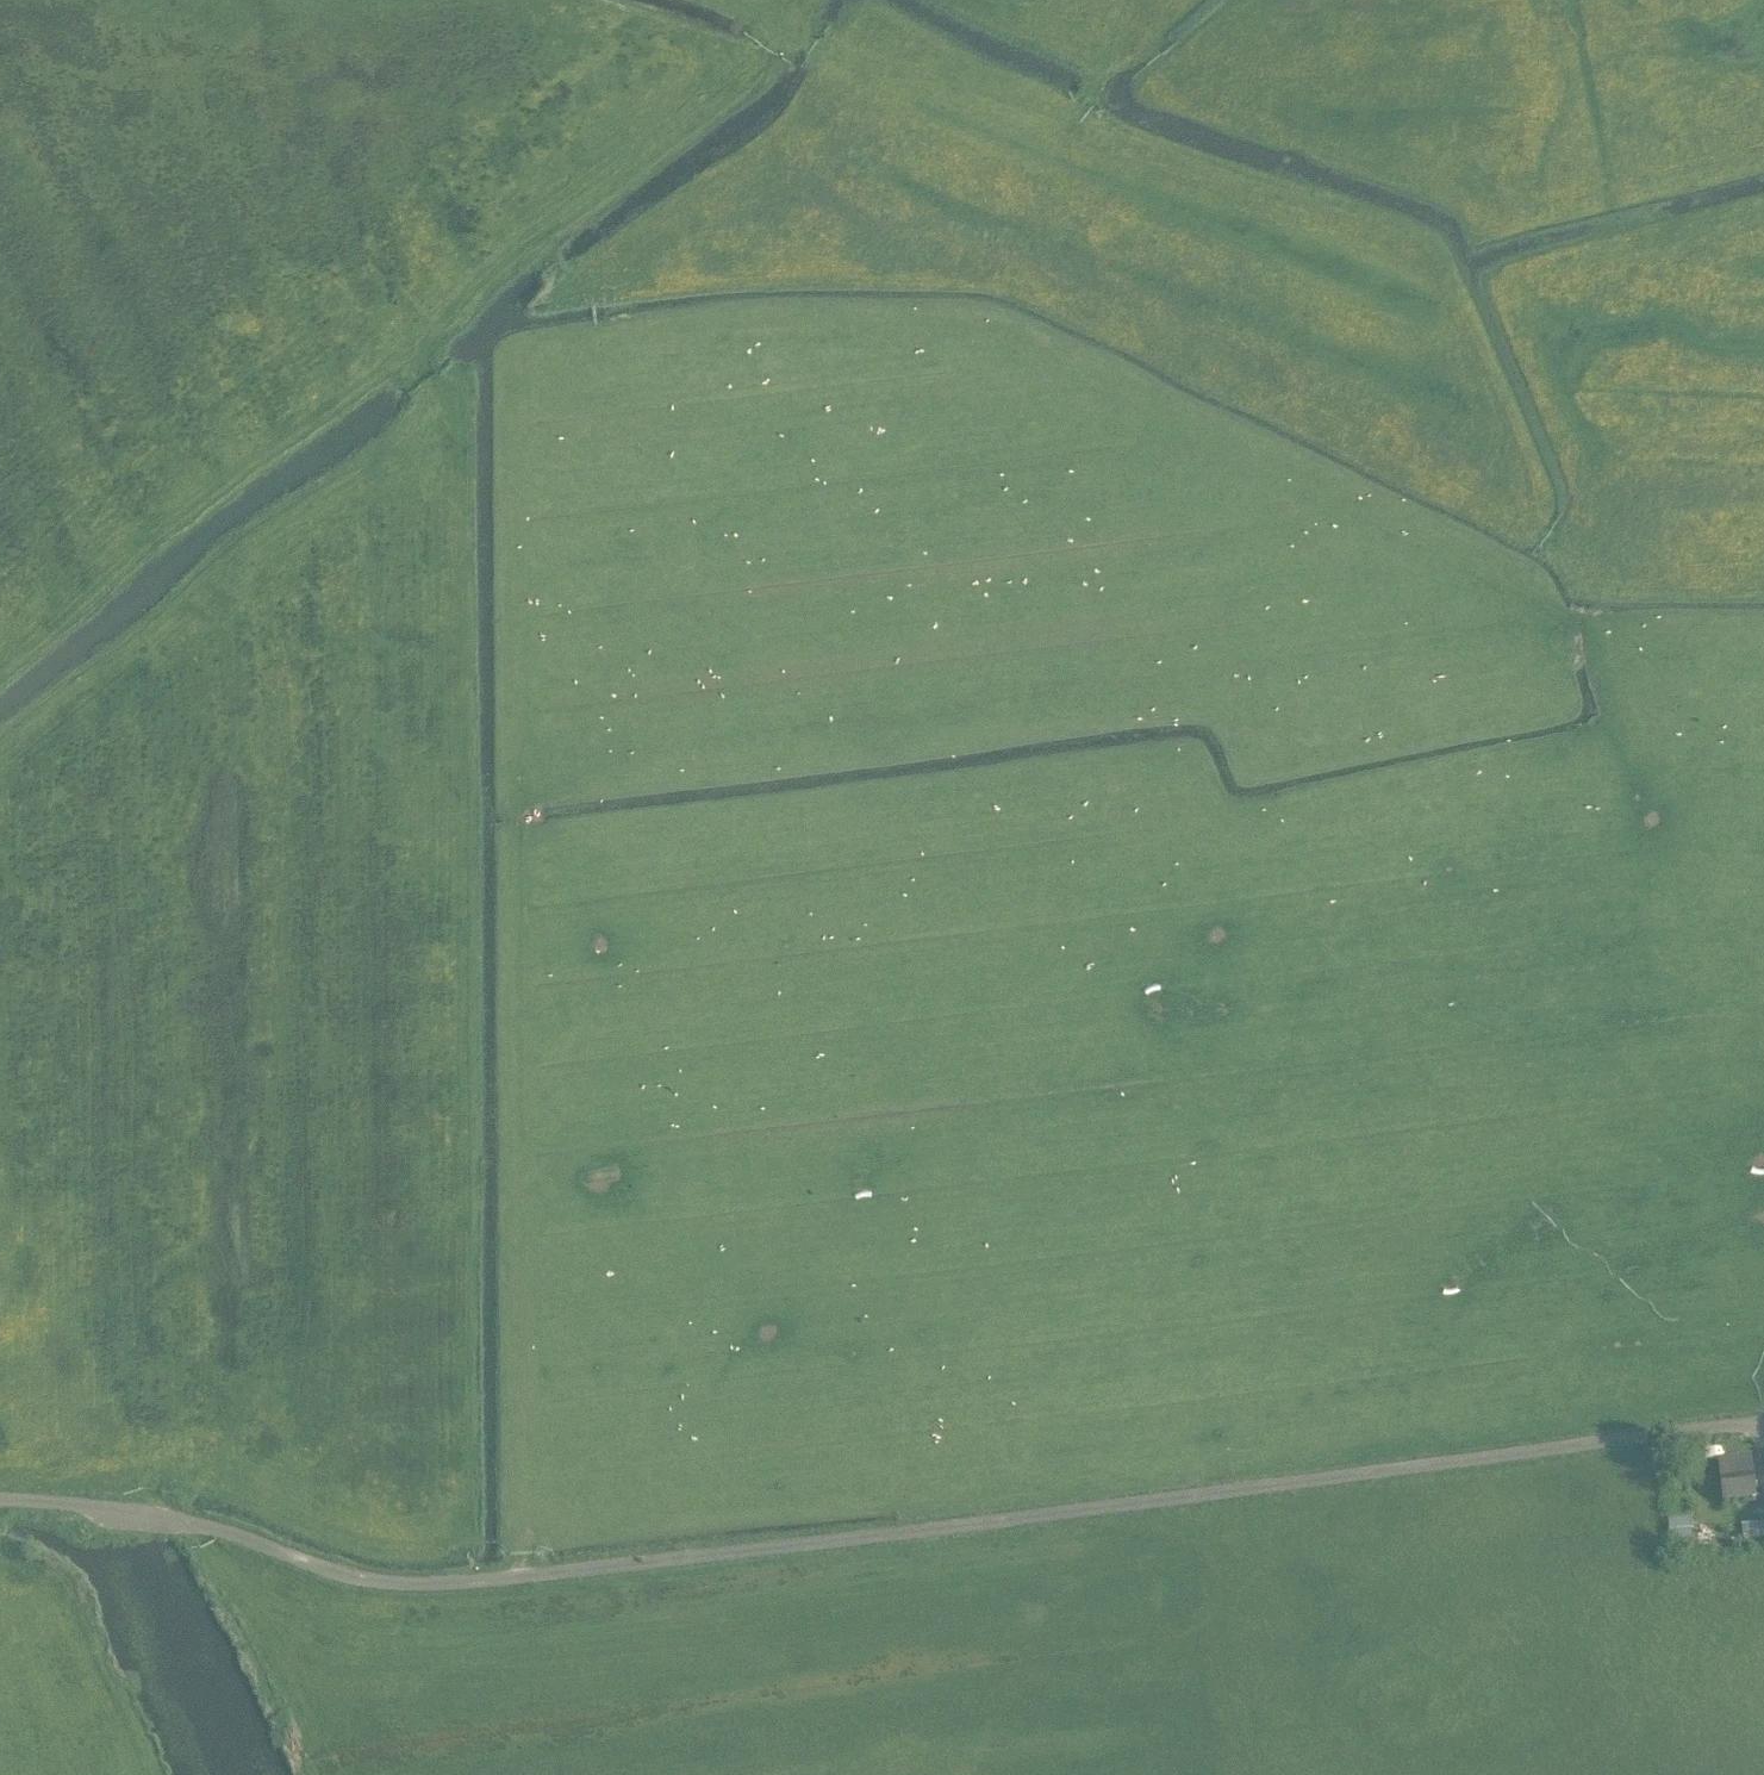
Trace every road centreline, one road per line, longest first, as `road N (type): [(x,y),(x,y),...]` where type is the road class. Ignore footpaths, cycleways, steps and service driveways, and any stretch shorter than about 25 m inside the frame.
road 1 (unclassified): [(0,1498),(207,1519),(357,1575),(474,1580),(1763,1421)]
road 2 (track): [(517,788),(521,1576)]

